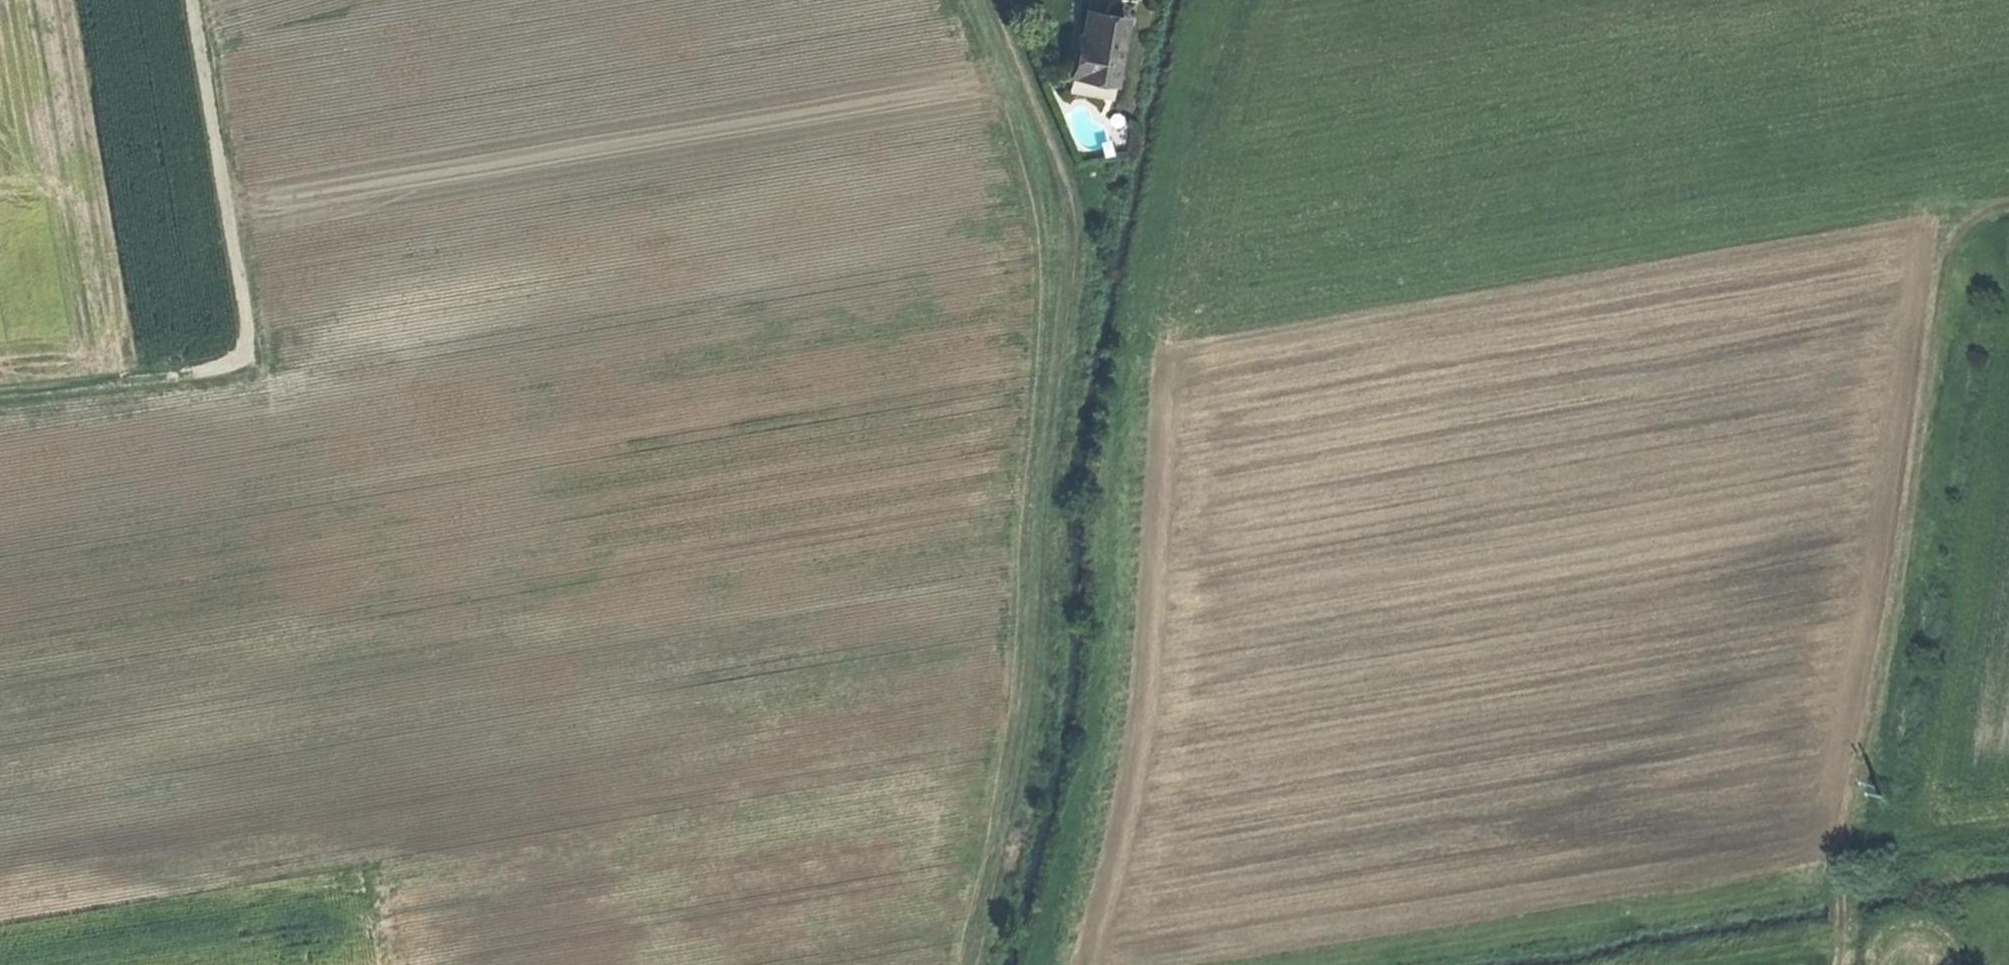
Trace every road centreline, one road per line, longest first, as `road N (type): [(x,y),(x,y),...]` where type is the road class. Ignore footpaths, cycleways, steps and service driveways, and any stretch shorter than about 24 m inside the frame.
road 1 (track): [(977,964),(1028,729),(1047,456),(1074,245),(1053,155),(994,0)]
road 2 (track): [(0,392),(224,371),(253,343),(189,0)]

